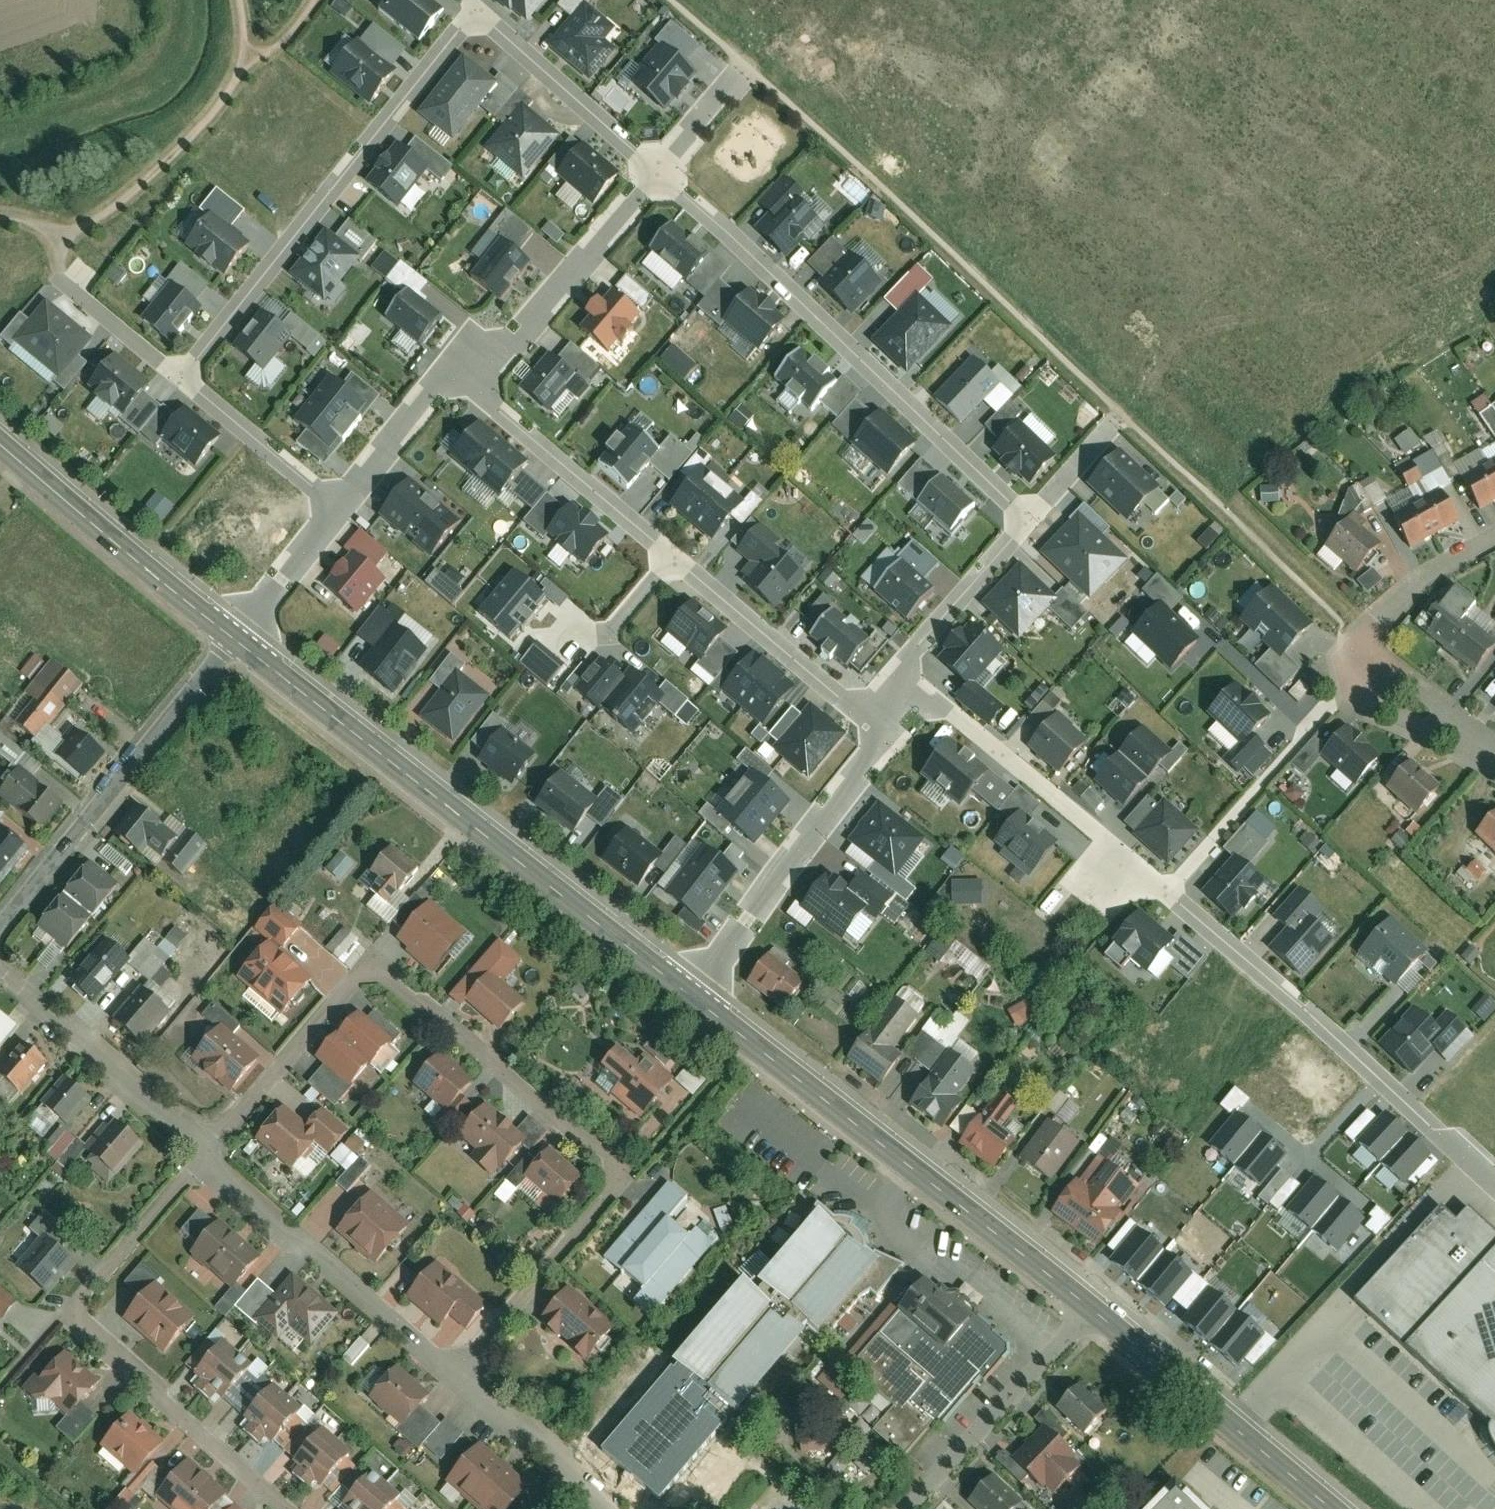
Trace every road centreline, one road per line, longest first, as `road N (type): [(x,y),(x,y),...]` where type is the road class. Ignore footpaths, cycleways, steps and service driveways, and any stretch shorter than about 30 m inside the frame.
road 1 (track): [(1372,630),(688,0)]
road 2 (residential): [(454,1376),(630,1171),(370,963),(206,1155)]
road 3 (secondary): [(234,641),(688,998)]
road 4 (secondary): [(688,998),(1089,1310)]
road 5 (residential): [(660,171),(1025,522)]
road 6 (residential): [(206,1155),(68,1309),(289,1508)]
road 7 (residential): [(1494,1182),(1325,1022),(1156,884),(1110,868)]
road 8 (residential): [(480,16),(186,377)]
road 9 (residential): [(0,929),(234,641)]
road 10 (residential): [(1494,755),(1405,702),(1374,675),(1367,647),(1372,630),(1423,580),(1494,541)]
road 11 (residential): [(206,1155),(454,1376)]
road 12 (residential): [(884,734),(688,998)]
road 13 (secondary): [(1089,1310),(1330,1508)]
road 14 (secondary): [(0,445),(234,641)]
road 15 (residential): [(660,171),(507,347),(458,368)]
road 16 (residential): [(458,368),(673,553)]
road 17 (residential): [(673,553),(884,734)]
road 18 (residential): [(0,970),(206,1155)]
road 19 (residential): [(1089,1310),(904,1508)]
road 20 (residential): [(1025,522),(904,675),(884,734)]
road 21 (residential): [(480,16),(660,171)]
road 22 (residential): [(186,377),(342,506)]
road 23 (residential): [(458,368),(342,506)]
road 24 (residential): [(342,506),(234,641)]
road 25 (residential): [(454,1376),(576,1477)]
road 26 (residential): [(65,281),(186,377)]
road 27 (residential): [(1114,423),(1025,522)]
road 28 (residential): [(740,79),(660,171)]

